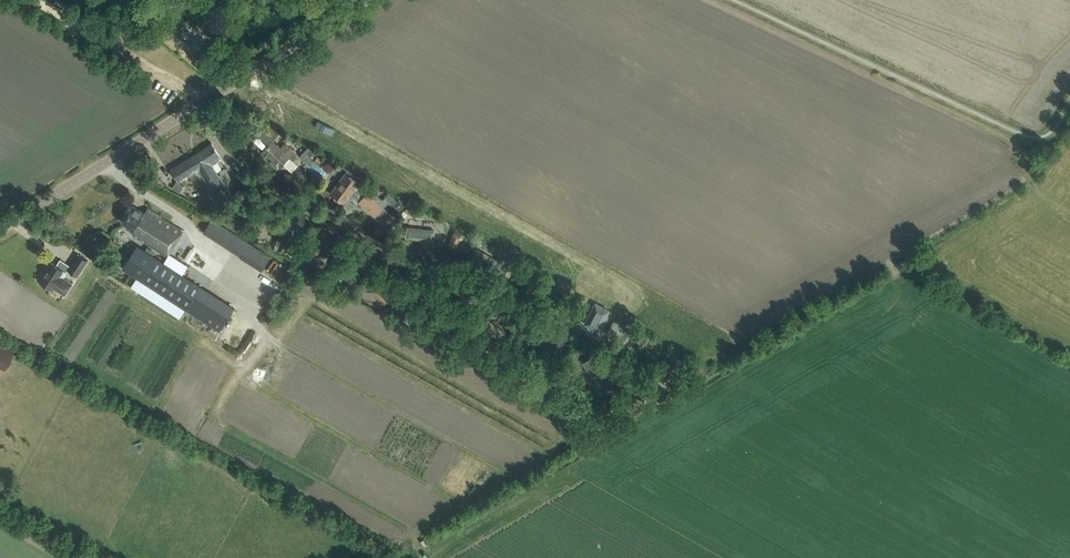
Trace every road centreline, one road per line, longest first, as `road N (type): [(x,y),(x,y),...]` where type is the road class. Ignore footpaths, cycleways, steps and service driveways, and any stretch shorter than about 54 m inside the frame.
road 1 (tertiary): [(0,229),(366,0)]
road 2 (track): [(713,0),(1013,141)]
road 3 (track): [(204,101),(34,0)]

